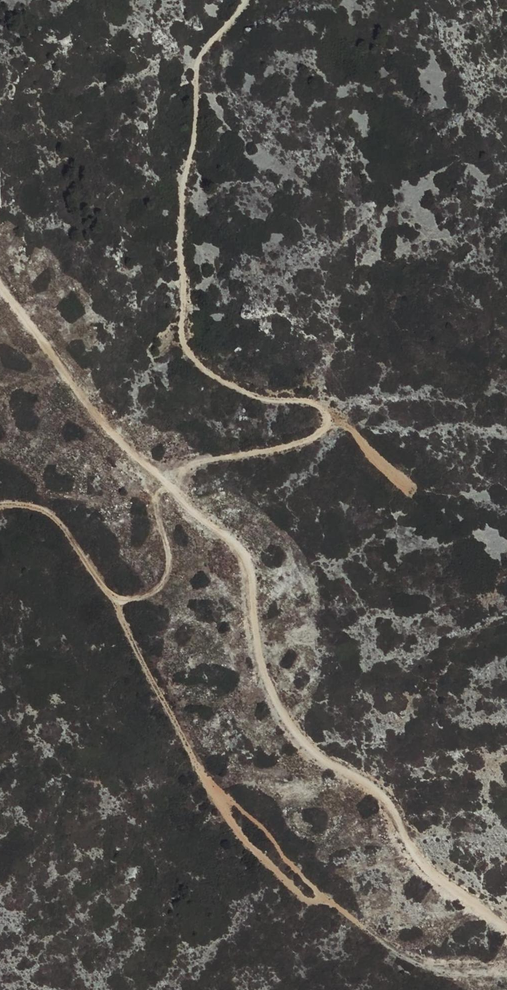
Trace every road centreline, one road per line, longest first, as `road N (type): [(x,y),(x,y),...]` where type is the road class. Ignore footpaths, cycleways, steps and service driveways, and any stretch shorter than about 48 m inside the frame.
road 1 (track): [(0,277),(128,449),(245,559),(266,682),(298,737),(370,785),(424,867),(506,928)]
road 2 (track): [(245,0),(196,59),(179,240),(182,332),(192,356),(226,383),(316,404),(327,416),(313,437),(194,464),(170,488)]
road 3 (track): [(0,508),(39,508),(123,600),(152,592),(167,568),(157,476)]

